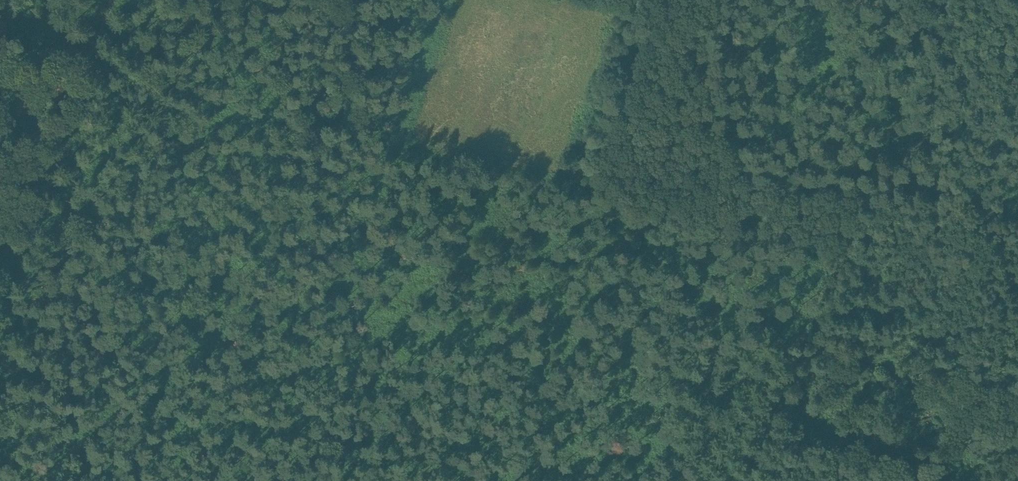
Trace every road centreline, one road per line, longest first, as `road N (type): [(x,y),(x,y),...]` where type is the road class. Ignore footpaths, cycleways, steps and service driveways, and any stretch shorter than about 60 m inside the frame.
road 1 (track): [(0,274),(117,0)]

